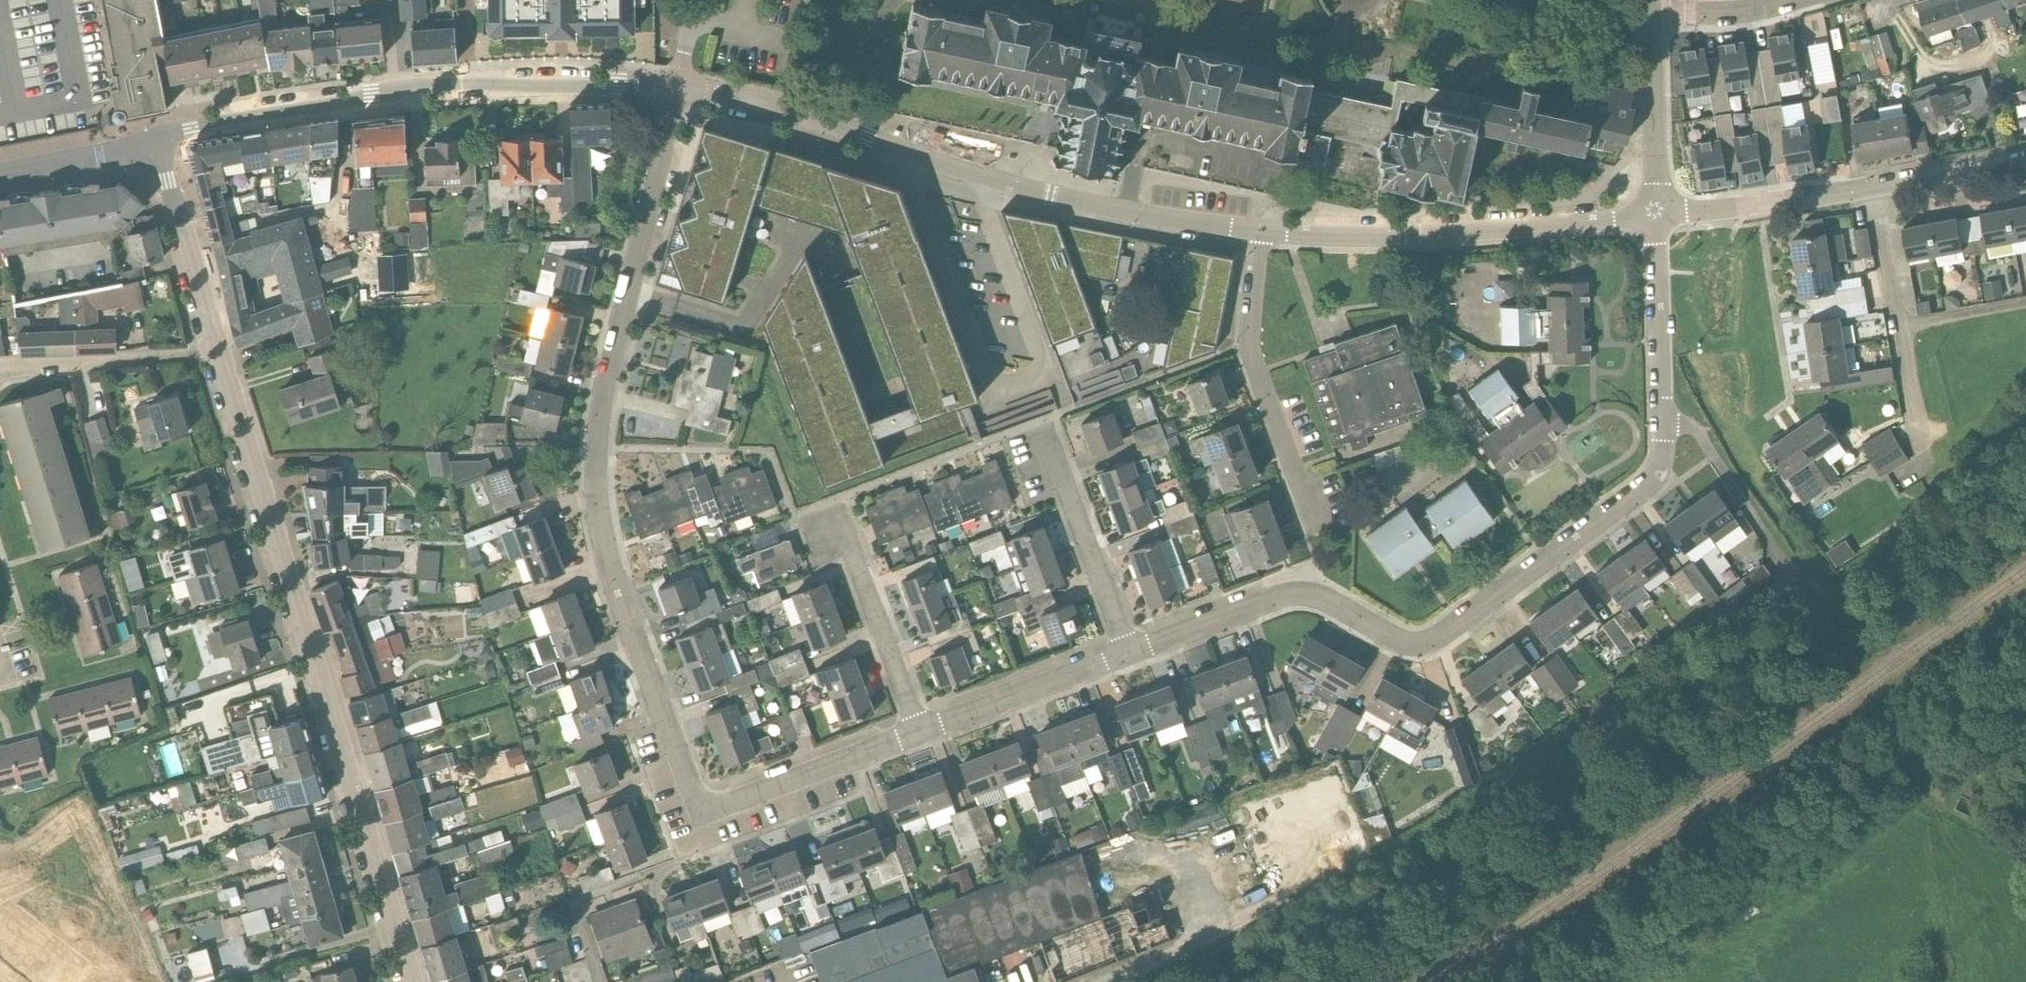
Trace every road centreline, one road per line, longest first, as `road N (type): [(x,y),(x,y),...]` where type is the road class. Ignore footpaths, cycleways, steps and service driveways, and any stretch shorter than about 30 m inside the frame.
road 1 (residential): [(919,732),(704,807),(623,609),(598,506),(600,417),(680,88)]
road 2 (residential): [(414,981),(218,350)]
road 3 (residential): [(1662,423),(1662,465),(1649,485),(1432,640),(1401,641),(1328,599),(1294,593),(1129,654)]
road 4 (residential): [(1257,233),(1075,205),(796,113),(680,88)]
road 5 (residential): [(153,145),(183,128),(427,86),(680,88)]
road 6 (residential): [(1257,233),(1403,236),(1654,215)]
road 7 (residential): [(1654,215),(2025,160)]
road 8 (residential): [(1317,527),(1249,347),(1257,233)]
road 9 (residential): [(1129,654),(1046,420)]
road 10 (residential): [(919,732),(826,502)]
road 11 (residential): [(1129,654),(919,732)]
road 12 (residential): [(218,350),(0,365)]
road 13 (residential): [(218,350),(153,145)]
road 14 (residential): [(1662,423),(1654,215)]
road 15 (residential): [(1654,215),(1650,14)]
road 16 (residential): [(0,175),(153,145)]
road 17 (residential): [(1650,14),(1787,0)]

